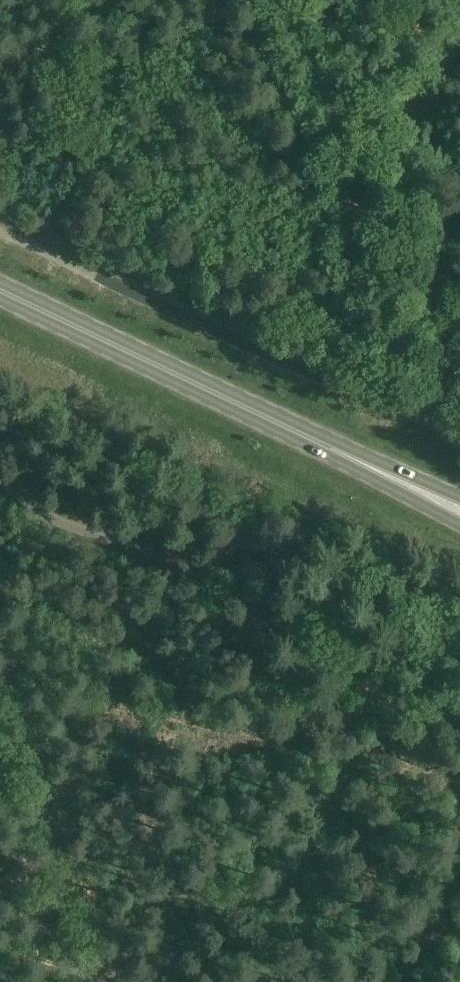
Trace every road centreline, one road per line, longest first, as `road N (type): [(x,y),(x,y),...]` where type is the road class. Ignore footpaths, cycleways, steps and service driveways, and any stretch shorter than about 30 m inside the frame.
road 1 (track): [(282,0),(406,270),(459,415)]
road 2 (unclassified): [(74,981),(0,641)]
road 3 (primary): [(311,438),(0,290)]
road 4 (primary): [(311,438),(320,452),(459,524)]
road 5 (primary): [(459,496),(326,437),(311,438)]

